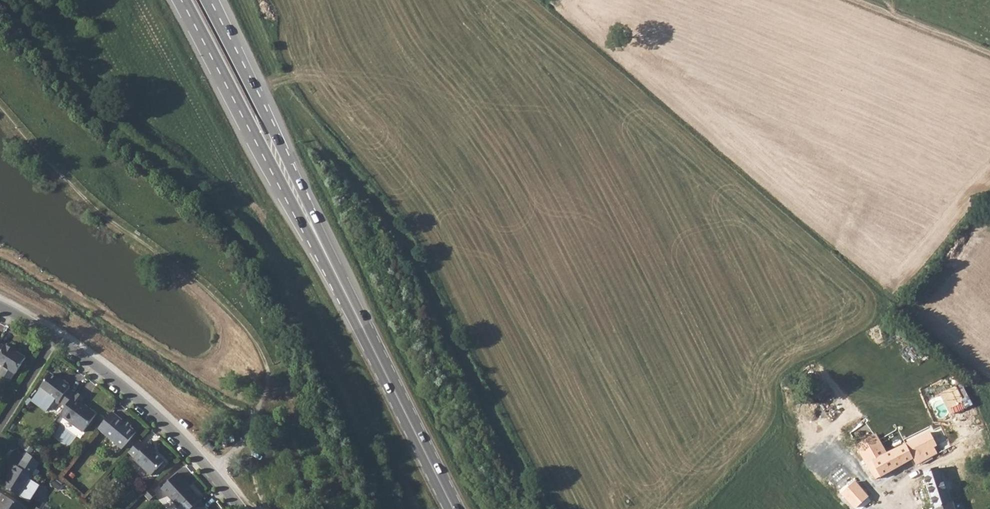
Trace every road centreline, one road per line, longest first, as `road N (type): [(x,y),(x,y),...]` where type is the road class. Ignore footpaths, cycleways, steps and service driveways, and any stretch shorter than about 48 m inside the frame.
road 1 (primary): [(187,0),(342,287)]
road 2 (residential): [(0,304),(138,395),(243,508)]
road 3 (primary): [(342,287),(228,39)]
road 4 (primary): [(453,508),(342,287)]

